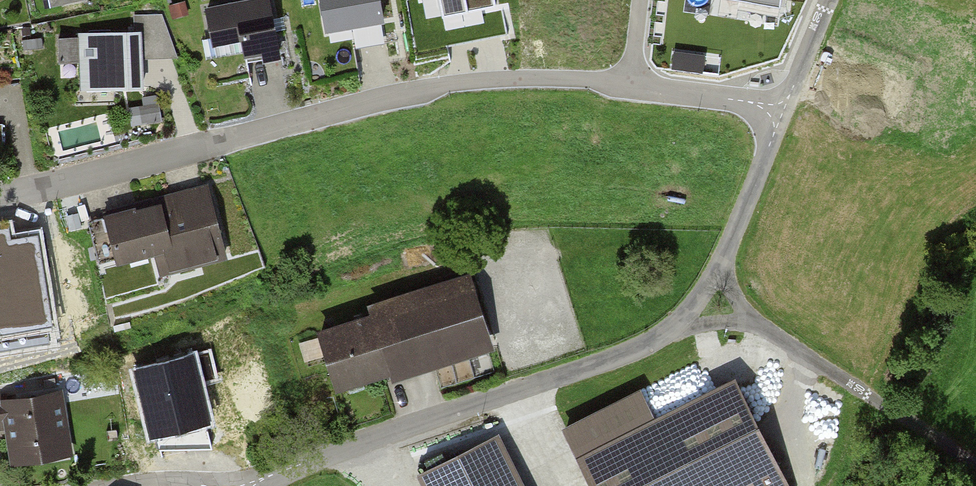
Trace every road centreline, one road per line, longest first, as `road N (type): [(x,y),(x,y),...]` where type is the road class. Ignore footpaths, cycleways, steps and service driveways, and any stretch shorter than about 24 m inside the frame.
road 1 (residential): [(0,199),(451,83),(622,83),(784,110)]
road 2 (unclassified): [(674,327),(637,349),(255,485)]
road 3 (residential): [(975,470),(759,327)]
road 4 (unclassified): [(784,110),(724,258)]

